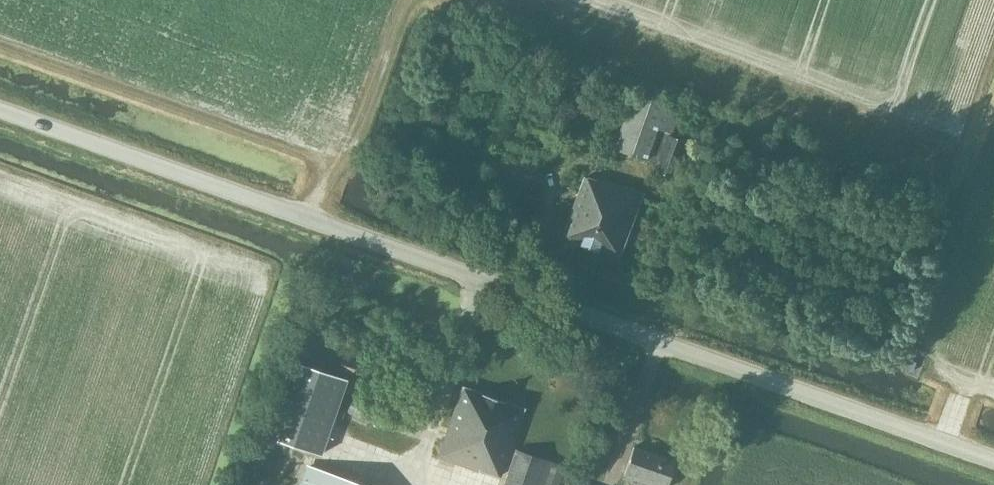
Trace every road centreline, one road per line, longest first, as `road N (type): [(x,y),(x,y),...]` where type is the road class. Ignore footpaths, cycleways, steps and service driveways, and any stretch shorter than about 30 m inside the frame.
road 1 (unclassified): [(993,459),(0,111)]

